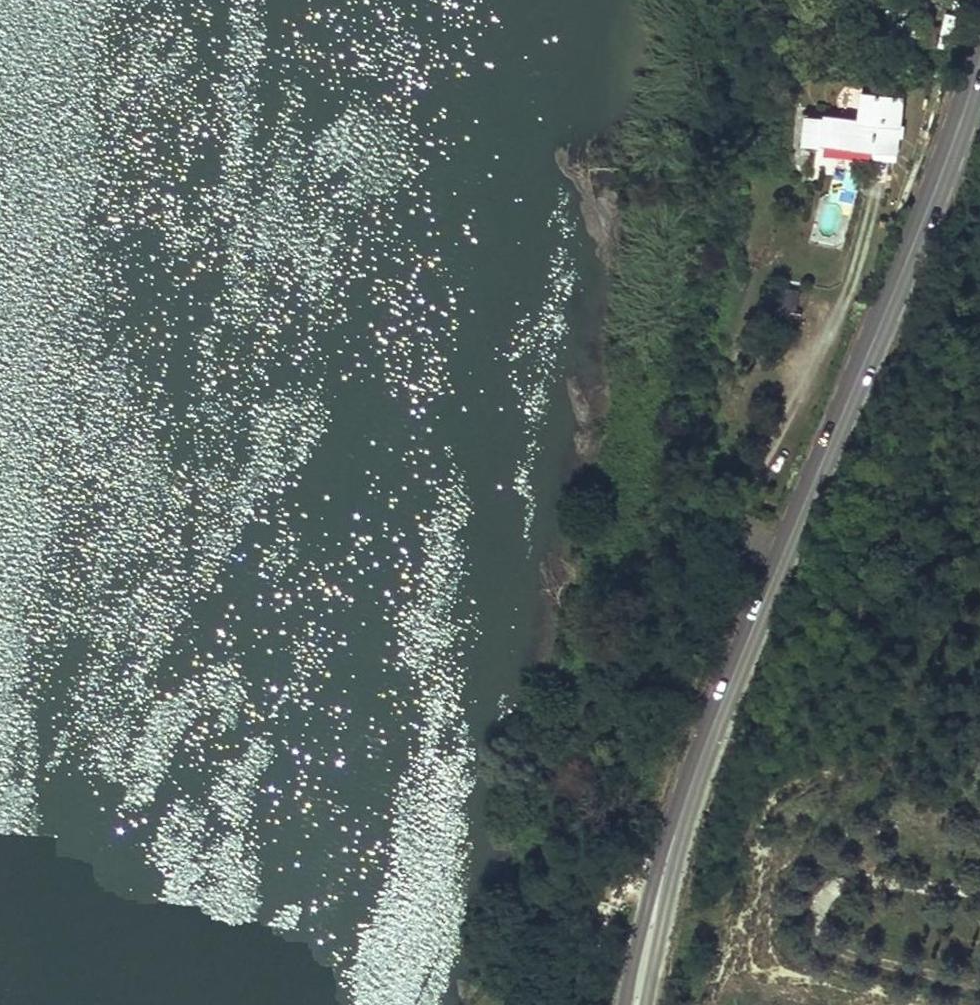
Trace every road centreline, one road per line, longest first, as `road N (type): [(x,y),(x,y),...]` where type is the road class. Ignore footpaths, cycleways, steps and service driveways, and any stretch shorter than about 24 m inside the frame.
road 1 (secondary): [(638,1004),(687,802),(724,699),(841,431),(979,68)]

